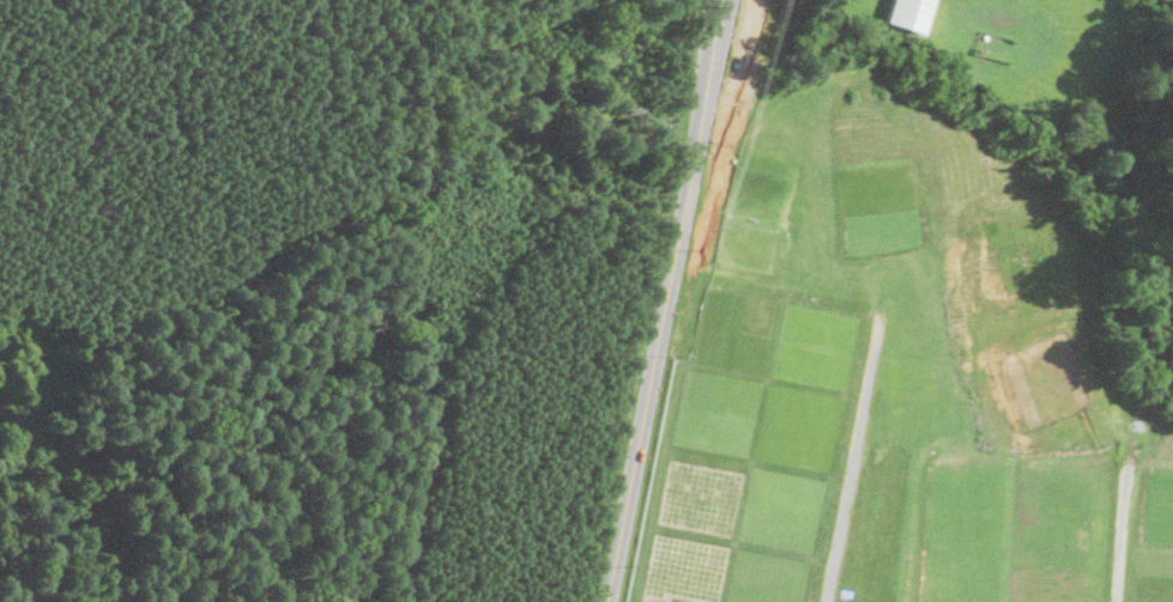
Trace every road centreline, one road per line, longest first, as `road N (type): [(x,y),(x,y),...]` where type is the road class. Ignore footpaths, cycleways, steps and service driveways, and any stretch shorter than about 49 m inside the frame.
road 1 (tertiary): [(608,601),(731,0)]

